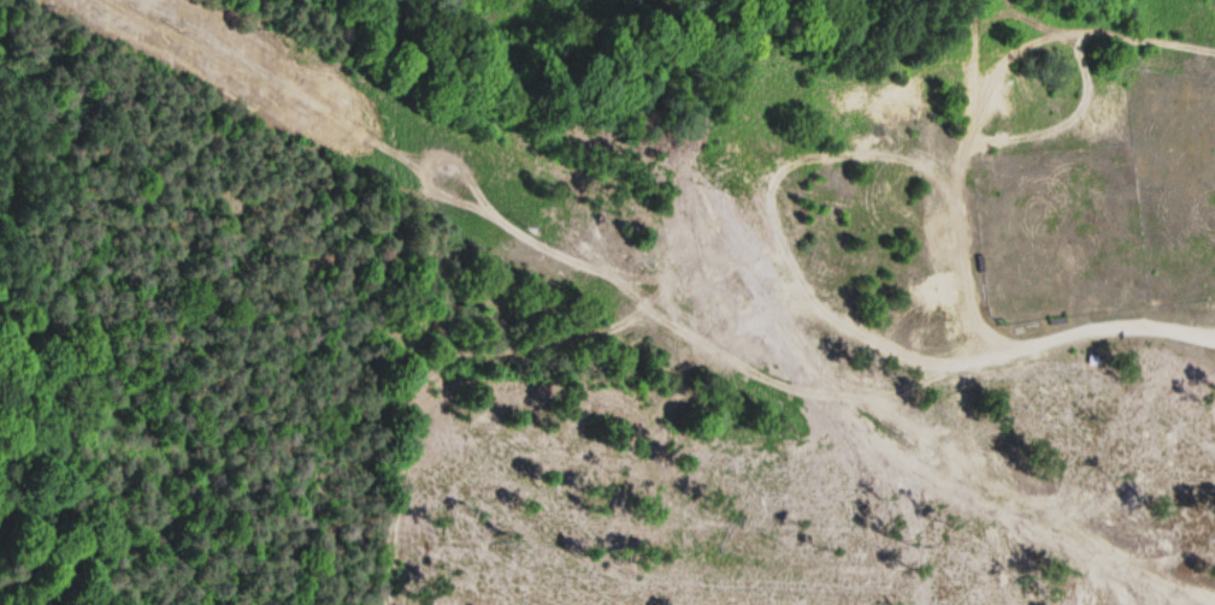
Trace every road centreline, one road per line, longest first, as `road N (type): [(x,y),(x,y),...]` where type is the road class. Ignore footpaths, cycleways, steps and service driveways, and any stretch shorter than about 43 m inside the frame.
road 1 (track): [(480,204),(548,250),(603,269),(732,281),(944,362),(1111,326),(1214,335)]
road 2 (track): [(603,269),(1093,534),(1200,604)]
road 3 (track): [(1001,350),(975,326),(954,189),(989,73),(1026,48),(1078,32),(1214,53)]
road 4 (track): [(418,165),(137,0)]
road 5 (track): [(674,277),(624,320),(513,351)]
road 6 (track): [(480,204),(450,198),(420,179),(418,165),(430,152),(455,159),(480,204)]
road 7 (track): [(968,134),(968,0)]

